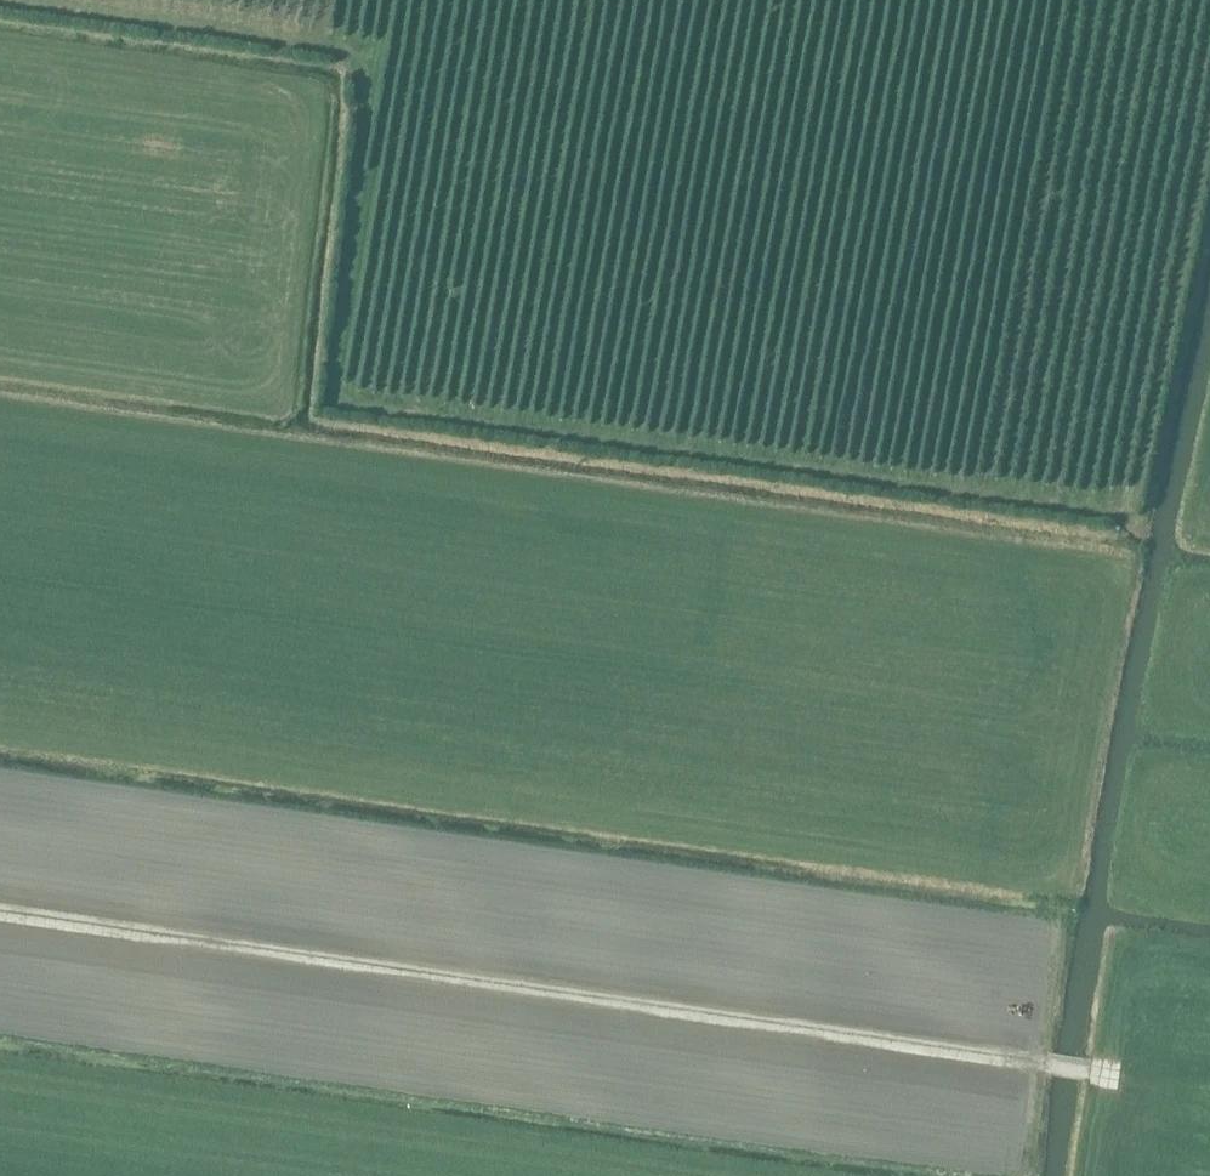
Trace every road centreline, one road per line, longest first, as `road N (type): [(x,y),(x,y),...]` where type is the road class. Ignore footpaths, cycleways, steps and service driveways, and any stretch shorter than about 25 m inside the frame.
road 1 (track): [(1209,1089),(0,909)]

